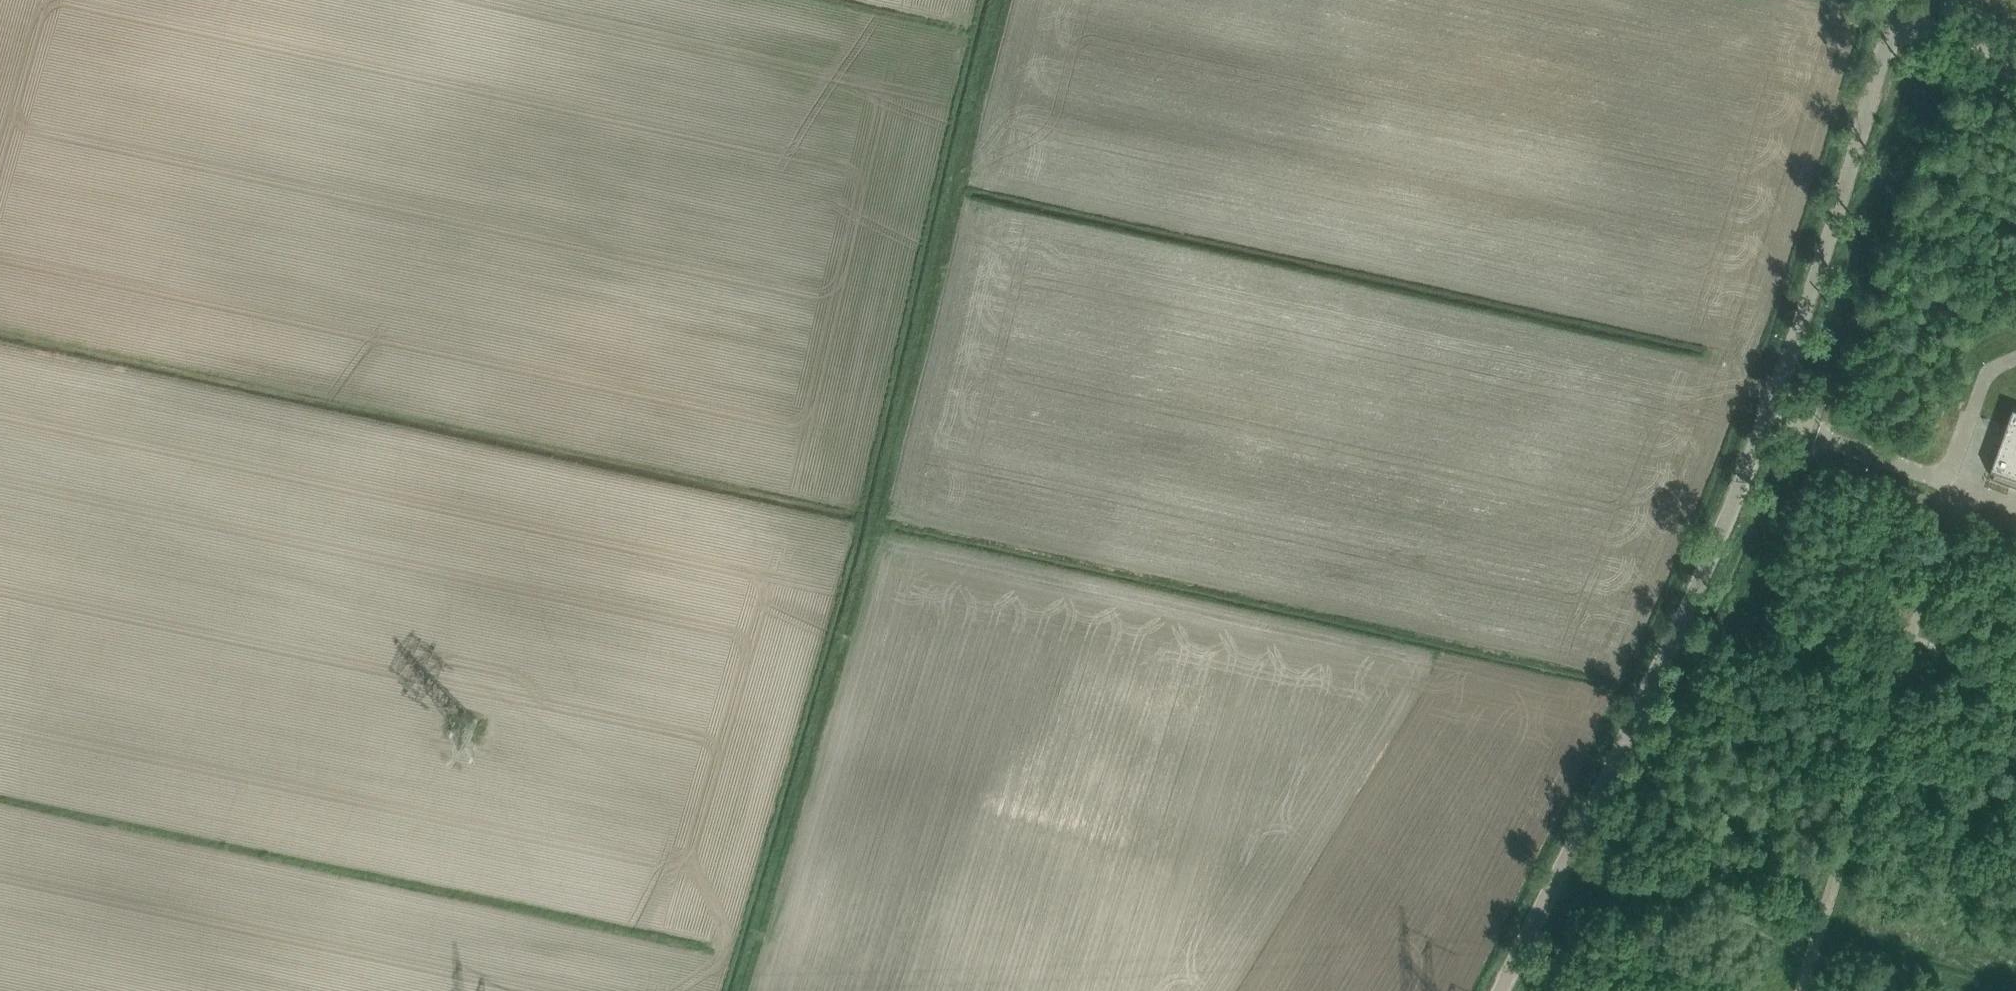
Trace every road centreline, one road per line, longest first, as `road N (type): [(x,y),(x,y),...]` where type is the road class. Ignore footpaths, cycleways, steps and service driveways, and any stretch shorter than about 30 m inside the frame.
road 1 (unclassified): [(1502,990),(1553,896),(1745,465),(1884,34)]
road 2 (unclassified): [(2015,81),(1884,34)]

